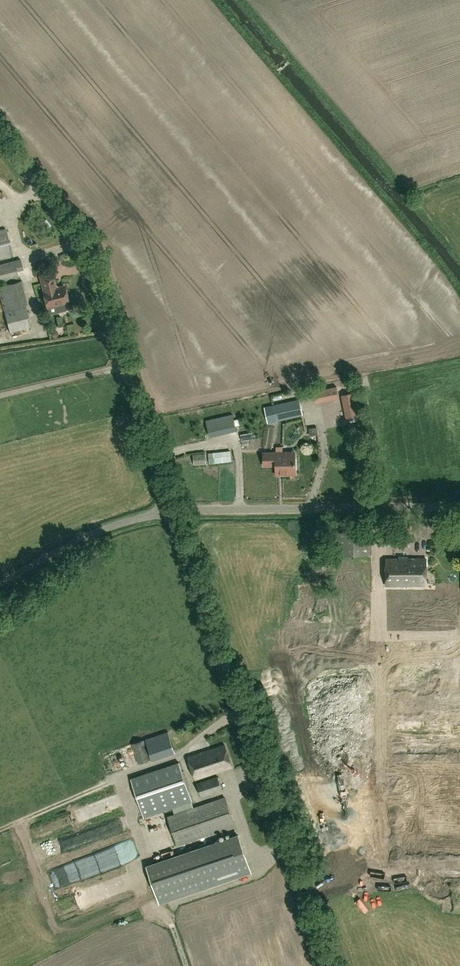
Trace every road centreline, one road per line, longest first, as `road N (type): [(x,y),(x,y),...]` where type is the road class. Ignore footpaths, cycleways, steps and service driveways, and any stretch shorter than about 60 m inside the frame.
road 1 (unclassified): [(328,965),(174,510)]
road 2 (unclassified): [(174,510),(80,238),(0,139)]
road 3 (unclassified): [(174,510),(459,508)]
road 4 (unclassified): [(0,585),(92,533),(174,510)]

